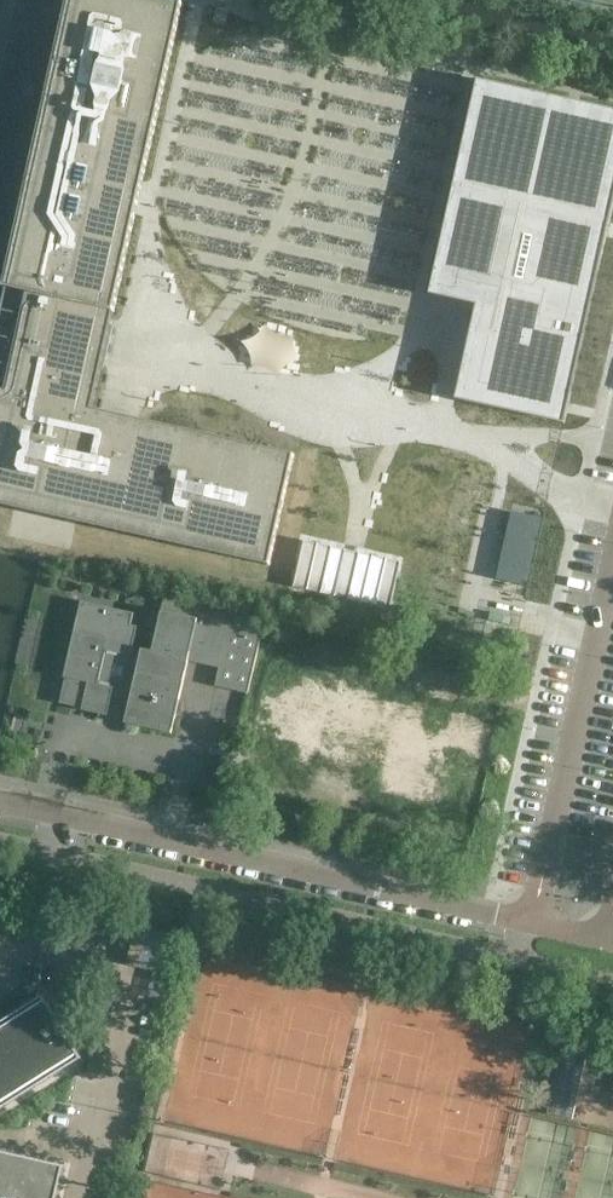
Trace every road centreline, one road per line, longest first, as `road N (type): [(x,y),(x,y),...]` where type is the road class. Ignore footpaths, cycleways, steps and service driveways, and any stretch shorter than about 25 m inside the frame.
road 1 (unclassified): [(0,802),(612,940)]

